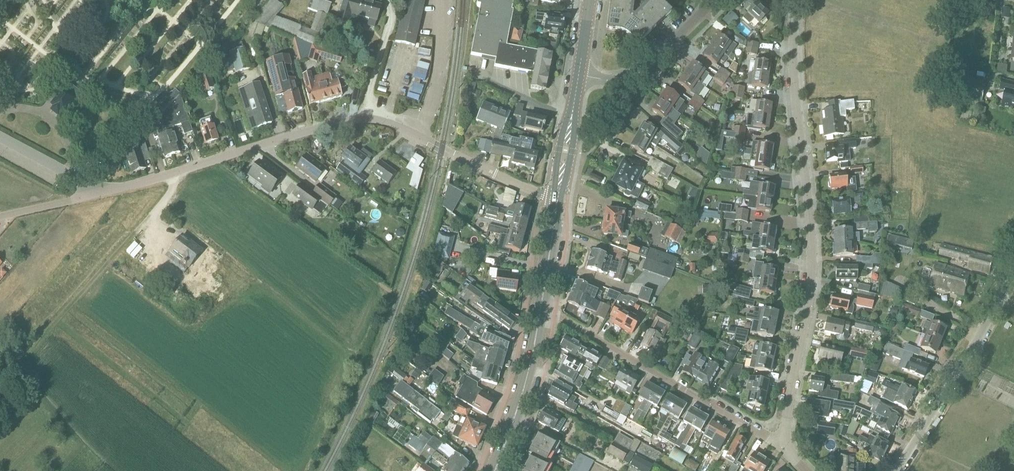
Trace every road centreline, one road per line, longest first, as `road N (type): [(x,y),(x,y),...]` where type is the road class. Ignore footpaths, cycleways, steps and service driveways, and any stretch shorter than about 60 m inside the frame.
road 1 (residential): [(95,194),(356,120),(380,121),(556,202)]
road 2 (residential): [(781,447),(813,248),(789,0)]
road 3 (residential): [(540,312),(781,447)]
road 4 (residential): [(895,470),(1013,271)]
road 5 (residential): [(716,0),(642,72),(620,80),(578,77)]
road 6 (secondary): [(494,470),(540,312)]
road 7 (secondary): [(556,202),(578,77)]

